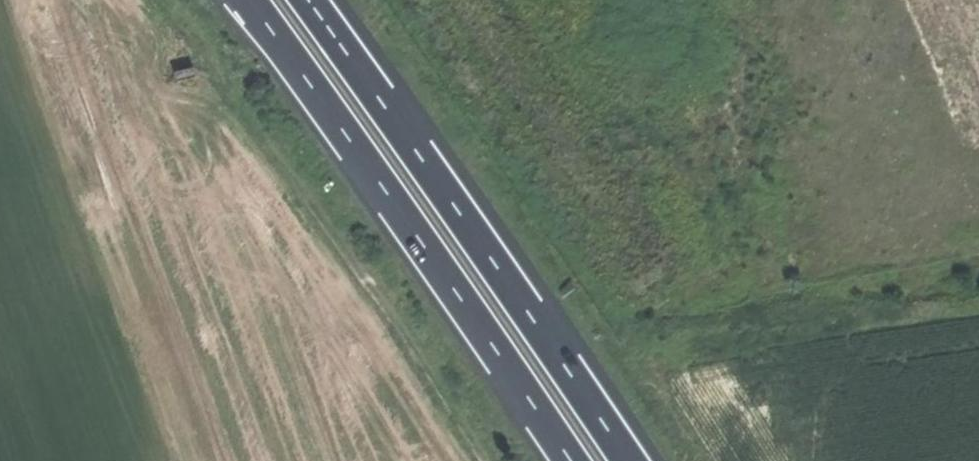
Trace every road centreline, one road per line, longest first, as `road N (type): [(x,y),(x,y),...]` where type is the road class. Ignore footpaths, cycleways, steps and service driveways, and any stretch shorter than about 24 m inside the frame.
road 1 (trunk): [(629,460),(309,0)]
road 2 (trunk): [(250,0),(570,460)]
road 3 (track): [(480,460),(249,112),(162,0)]

